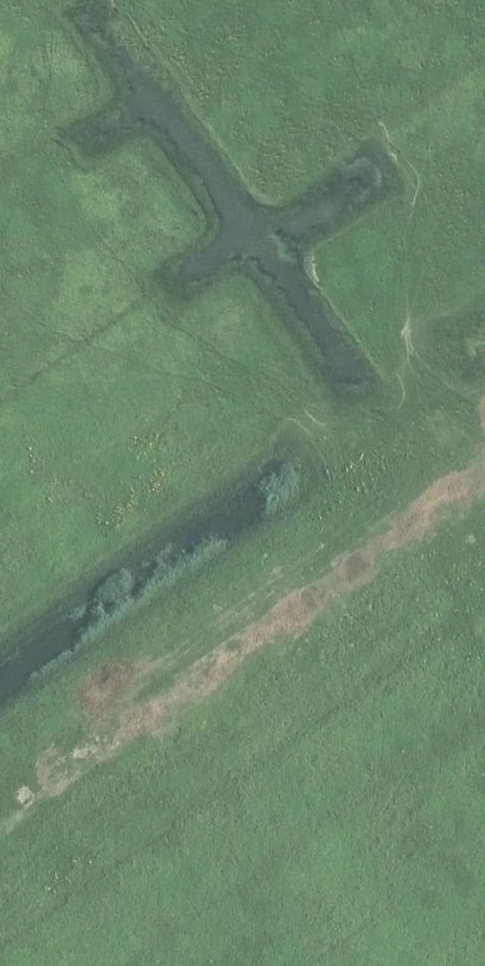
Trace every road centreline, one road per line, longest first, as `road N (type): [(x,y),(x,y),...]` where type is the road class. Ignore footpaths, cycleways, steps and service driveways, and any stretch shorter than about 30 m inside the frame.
road 1 (track): [(0,824),(484,505)]

